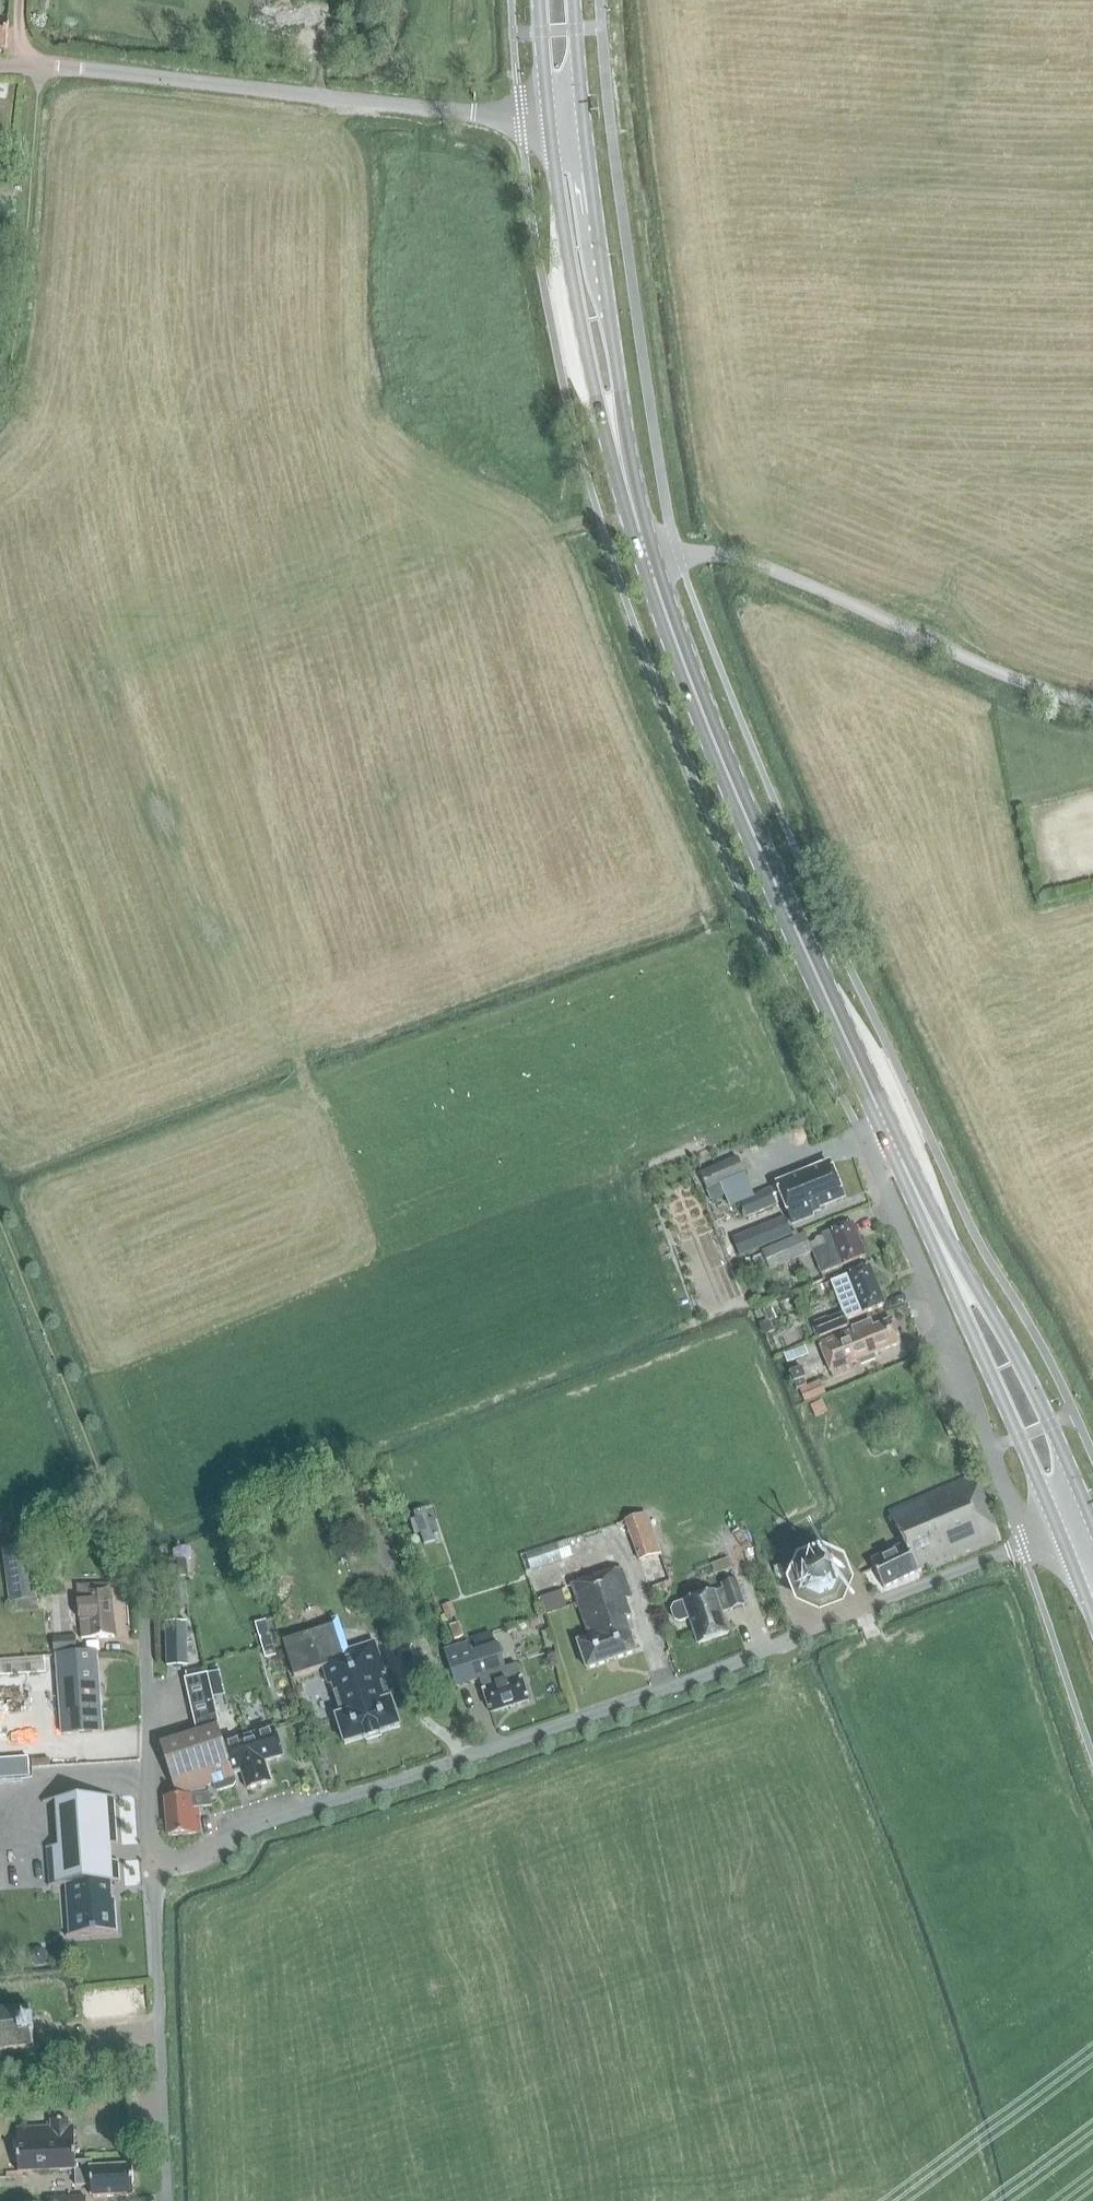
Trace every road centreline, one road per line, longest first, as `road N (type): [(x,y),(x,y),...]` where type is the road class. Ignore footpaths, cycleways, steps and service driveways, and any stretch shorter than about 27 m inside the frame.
road 1 (residential): [(154,1861),(701,1678),(1059,1532)]
road 2 (primary): [(888,1131),(704,721),(642,539)]
road 3 (unclassified): [(0,65),(548,119)]
road 4 (primary): [(548,119),(596,397),(642,539)]
road 5 (primary): [(642,539),(581,118)]
road 6 (track): [(0,1220),(132,1533),(144,1580)]
road 7 (residential): [(166,2200),(154,1861)]
road 8 (primary): [(1092,1518),(1016,1355),(935,1232)]
road 9 (unclassified): [(867,1148),(990,1450)]
road 10 (primary): [(935,1232),(963,1319),(1059,1532)]
road 11 (track): [(36,66),(14,332),(0,383)]
road 12 (residential): [(154,1861),(144,1580)]

